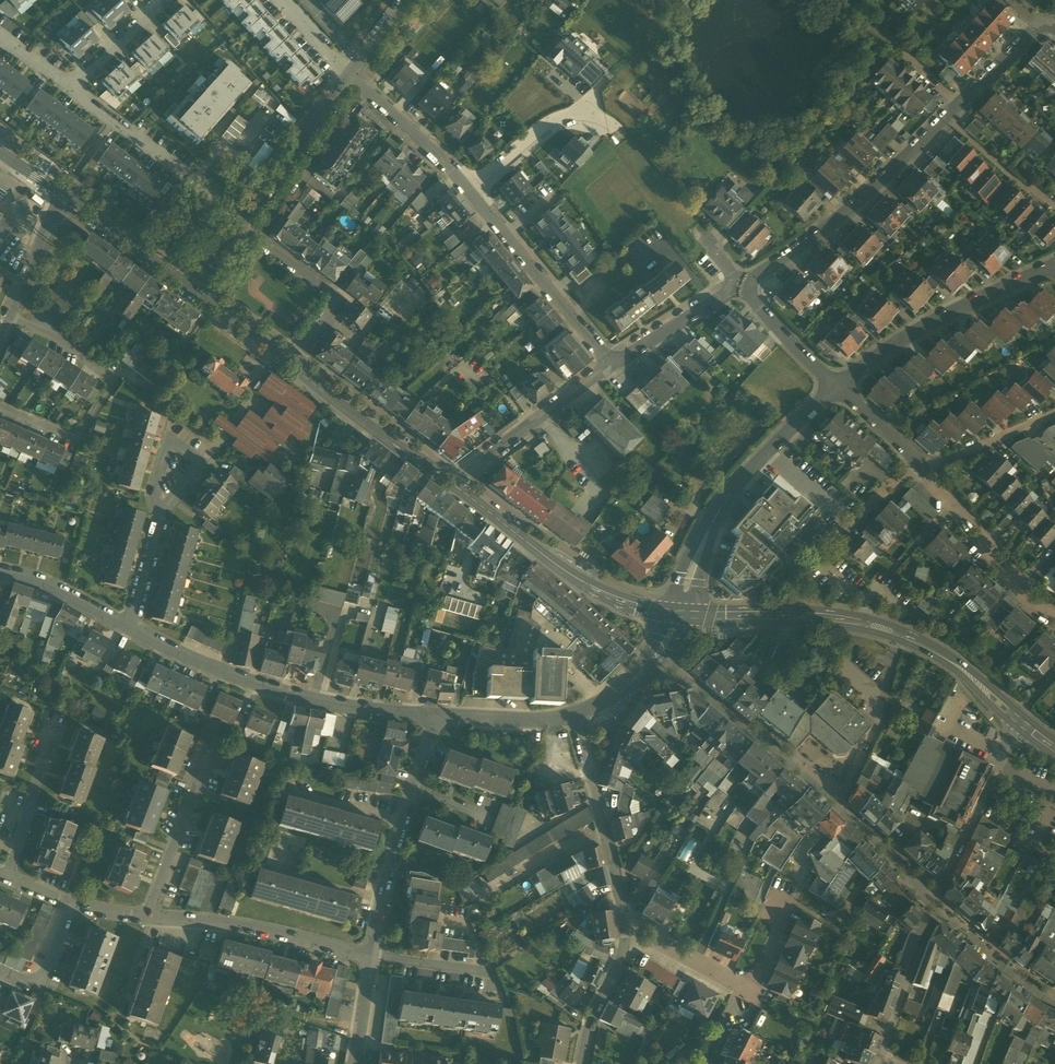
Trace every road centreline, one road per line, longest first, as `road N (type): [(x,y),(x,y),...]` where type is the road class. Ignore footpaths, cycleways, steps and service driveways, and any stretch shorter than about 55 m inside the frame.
road 1 (residential): [(837,387),(753,299),(758,271),(842,215),(1046,25)]
road 2 (secondary): [(1019,721),(954,663),(900,634),(855,621),(677,614)]
road 3 (residential): [(439,715),(285,693),(128,629)]
road 4 (residential): [(677,614),(734,489),(837,387)]
road 5 (residential): [(8,318),(61,340),(114,382),(76,440),(0,407)]
road 6 (secondary): [(677,614),(582,583),(450,482)]
road 7 (residential): [(439,715),(384,884),(372,956)]
road 8 (residential): [(837,387),(915,332),(1054,264)]
road 9 (residential): [(147,917),(250,927),(372,956)]
road 10 (residential): [(470,192),(612,364)]
road 11 (residential): [(572,714),(625,924)]
road 12 (residential): [(69,86),(242,214)]
road 13 (residential): [(450,482),(612,364)]
road 14 (residential): [(612,364),(722,297),(731,272),(704,237)]
road 15 (secondary): [(450,482),(292,363)]
road 16 (residential): [(1054,612),(1039,608),(924,470)]
road 17 (residential): [(258,237),(366,91)]
road 18 (residential): [(940,884),(1019,721)]
road 19 (residential): [(292,363),(337,305),(335,294),(258,237)]
road 20 (residential): [(349,72),(242,214)]
road 21 (residential): [(207,760),(147,917)]
road 22 (residential): [(163,515),(201,462),(169,440),(155,493)]
road 23 (residential): [(52,731),(7,879)]
road 24 (secondary): [(186,284),(63,194)]
road 25 (residential): [(877,1063),(930,921)]
road 26 (residential): [(470,192),(552,123),(596,118)]
road 27 (residential): [(677,614),(647,666),(612,698),(572,714)]
road 28 (residential): [(625,924),(622,960),(593,1017),(582,1063)]
road 29 (residential): [(366,91),(470,192)]
road 30 (residential): [(128,629),(57,587),(0,569)]
road 31 (residential): [(1054,415),(924,470)]
road 32 (residential): [(63,194),(8,318)]
road 33 (residential): [(572,714),(439,715)]
road 34 (residential): [(72,904),(39,988),(0,971)]
road 35 (secondary): [(292,363),(186,284)]
road 36 (residential): [(625,924),(739,986)]
road 37 (residential): [(69,86),(164,0)]
road 38 (residential): [(372,956),(494,974)]
road 39 (residential): [(924,470),(837,387)]

